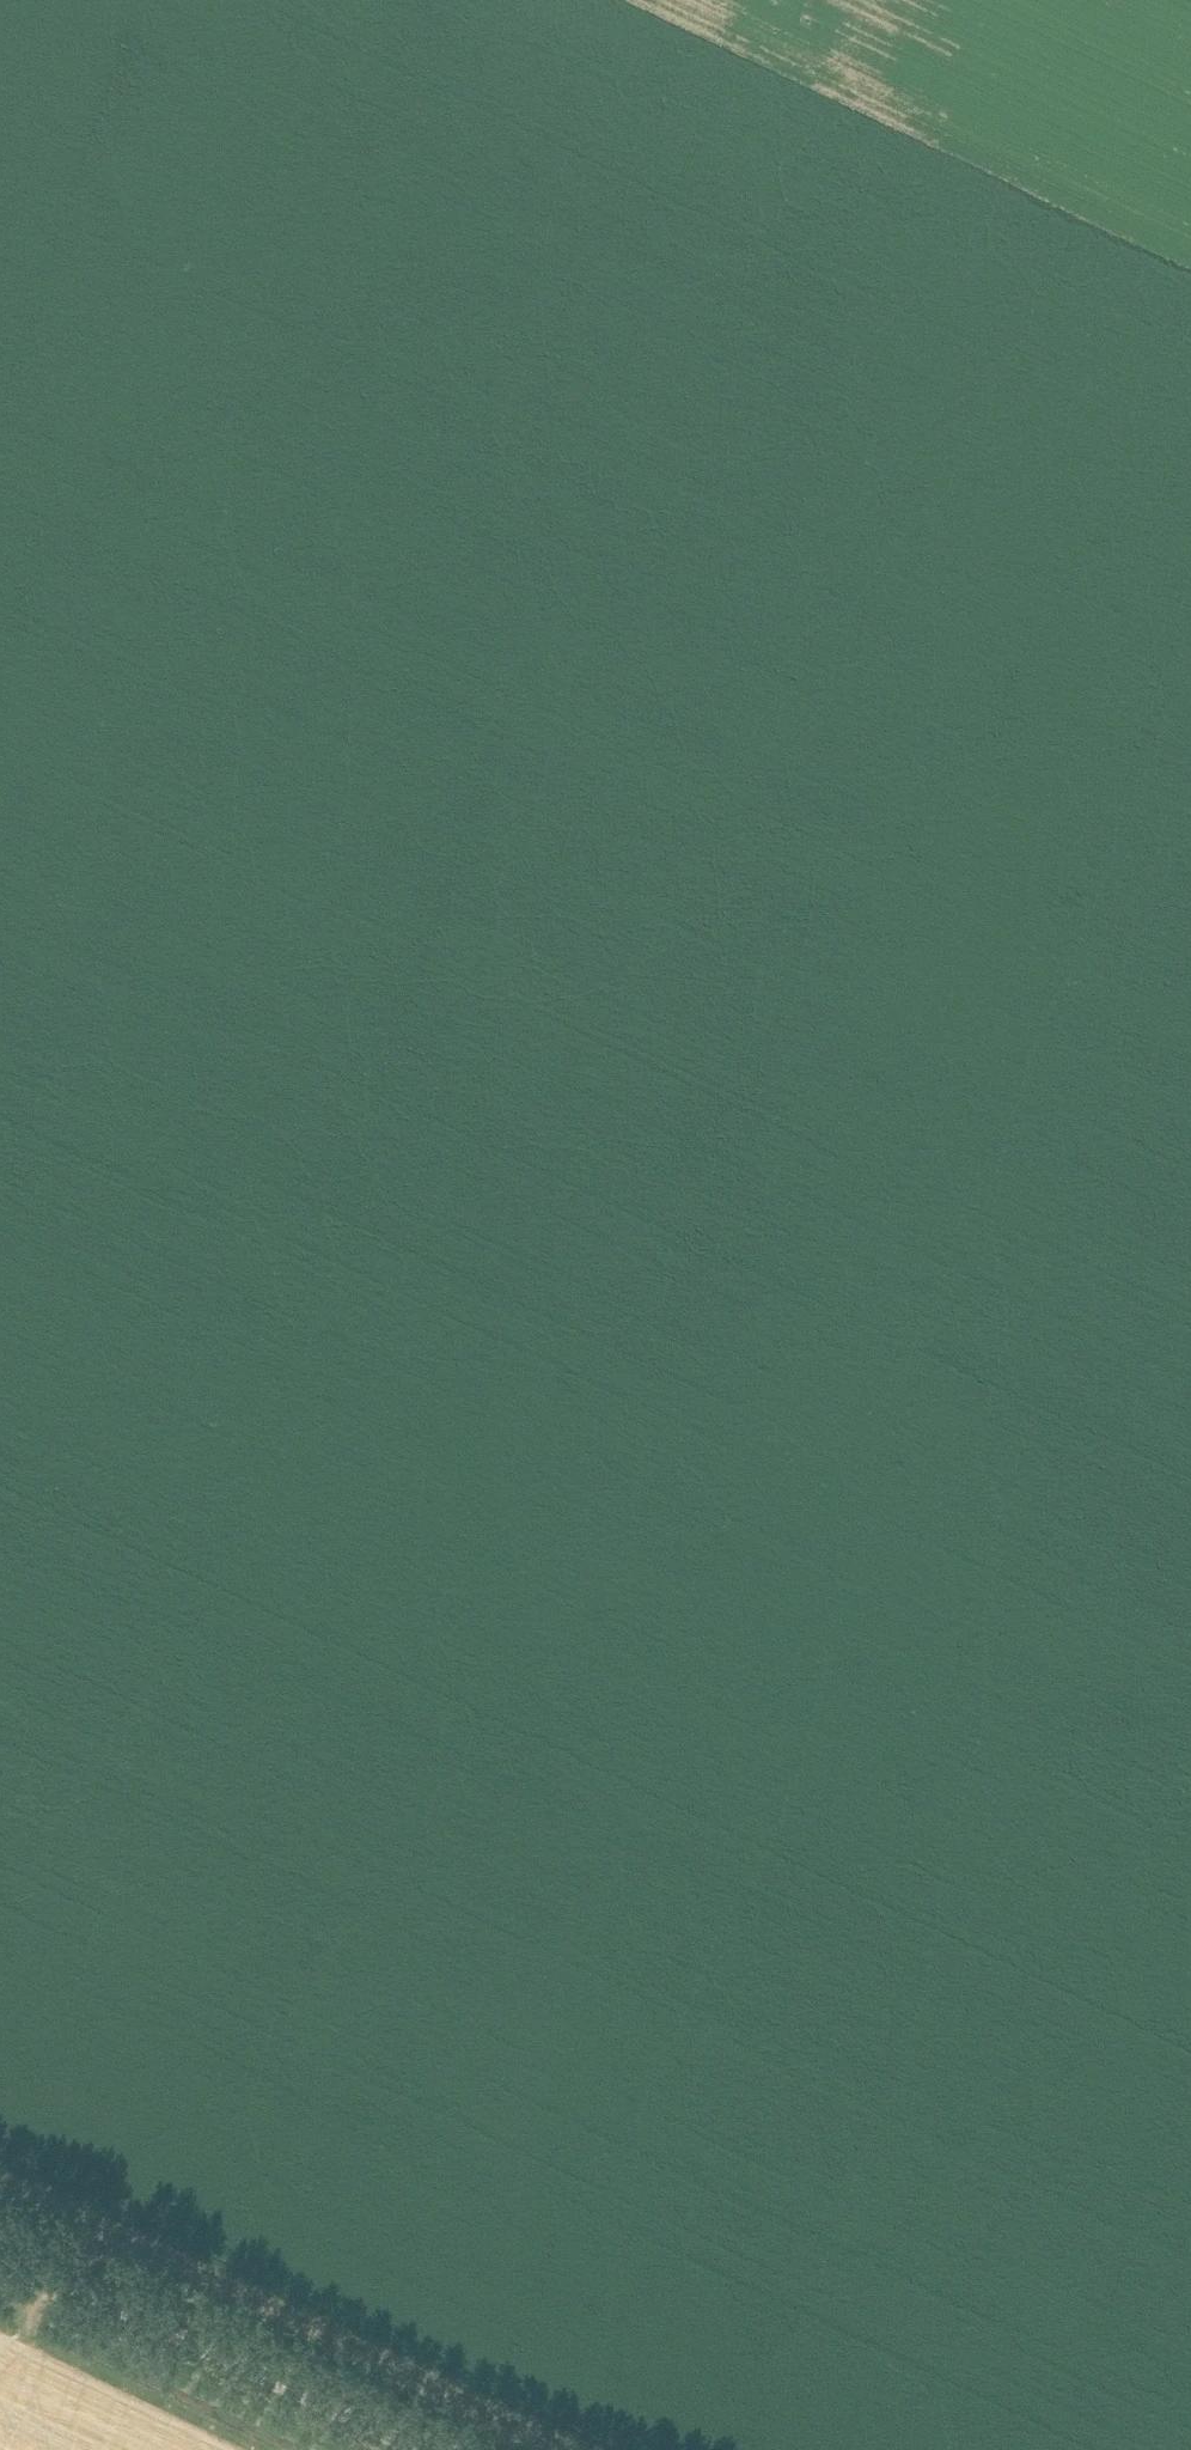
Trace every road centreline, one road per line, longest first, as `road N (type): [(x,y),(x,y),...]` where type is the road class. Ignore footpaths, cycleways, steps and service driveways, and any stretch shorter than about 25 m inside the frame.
road 1 (track): [(0,2176),(578,2449)]
road 2 (unclassified): [(418,2449),(0,2251)]
road 3 (track): [(261,2449),(0,2327)]

